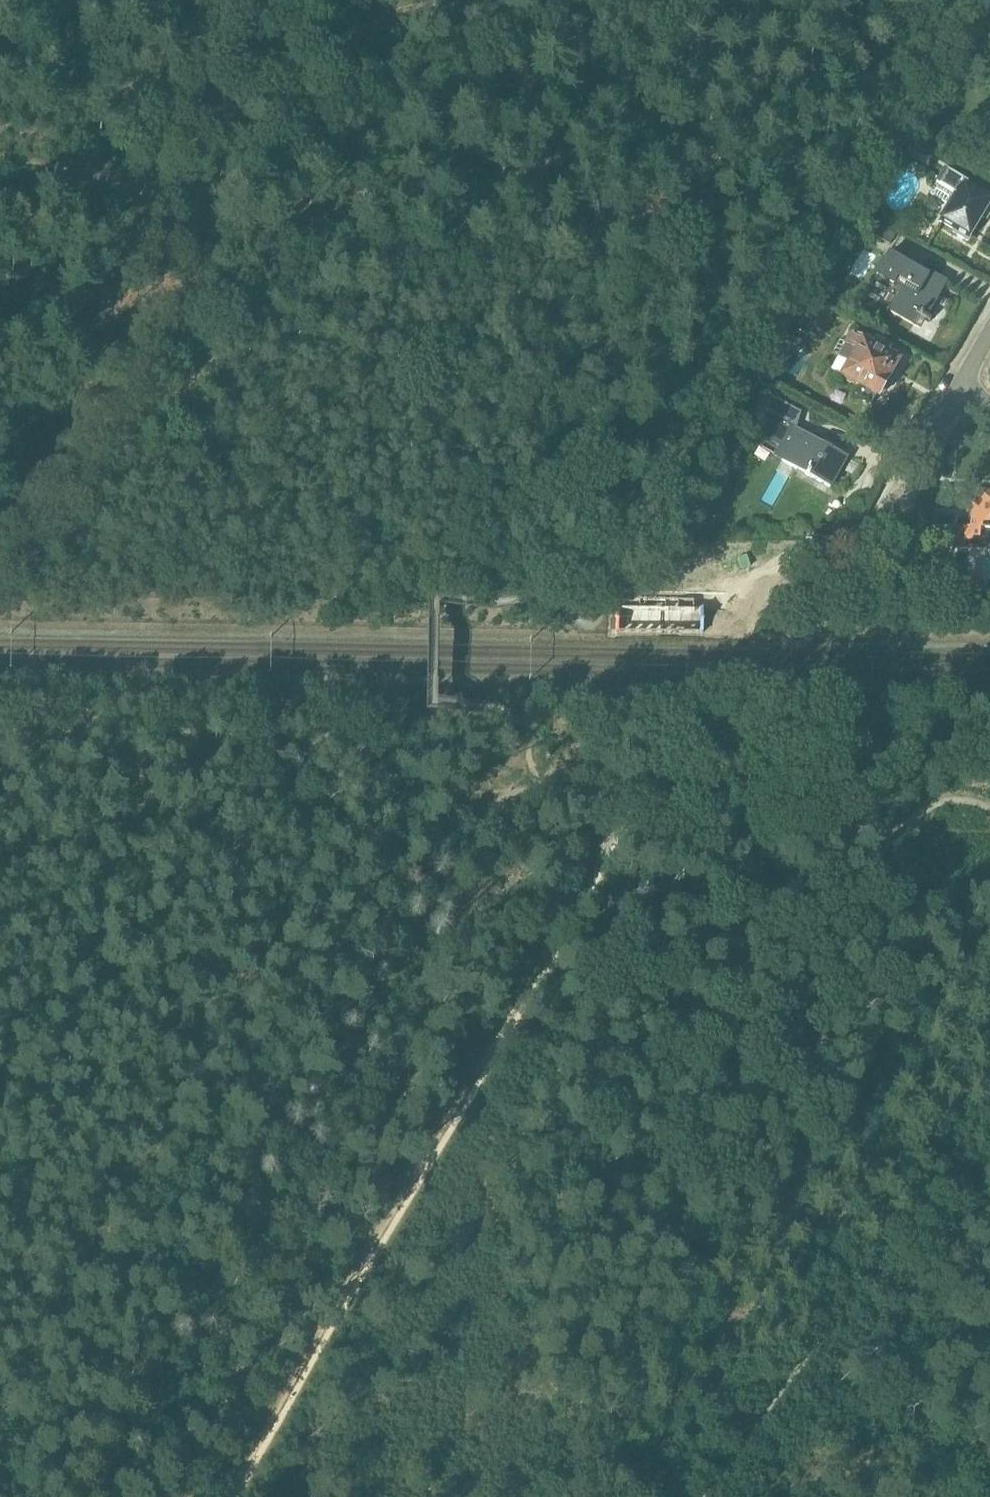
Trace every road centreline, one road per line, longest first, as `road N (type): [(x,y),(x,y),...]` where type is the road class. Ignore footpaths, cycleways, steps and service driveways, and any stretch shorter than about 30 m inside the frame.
road 1 (track): [(510,787),(72,1496)]
road 2 (track): [(0,565),(97,437),(175,204),(220,0)]
road 3 (unclassified): [(871,530),(965,395)]

